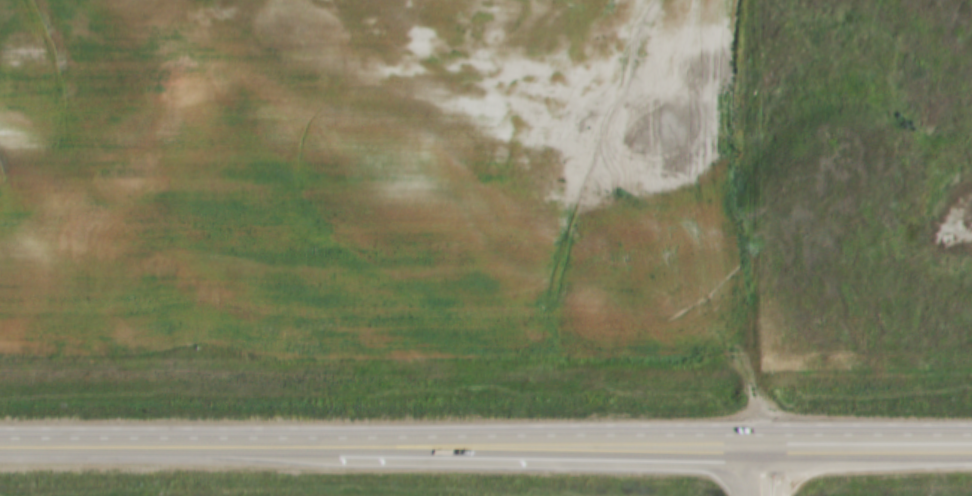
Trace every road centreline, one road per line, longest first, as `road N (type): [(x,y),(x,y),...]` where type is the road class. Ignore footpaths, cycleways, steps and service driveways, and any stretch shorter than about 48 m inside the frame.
road 1 (primary): [(756,445),(336,450)]
road 2 (primary): [(336,450),(0,448)]
road 3 (primary): [(971,446),(756,445)]

